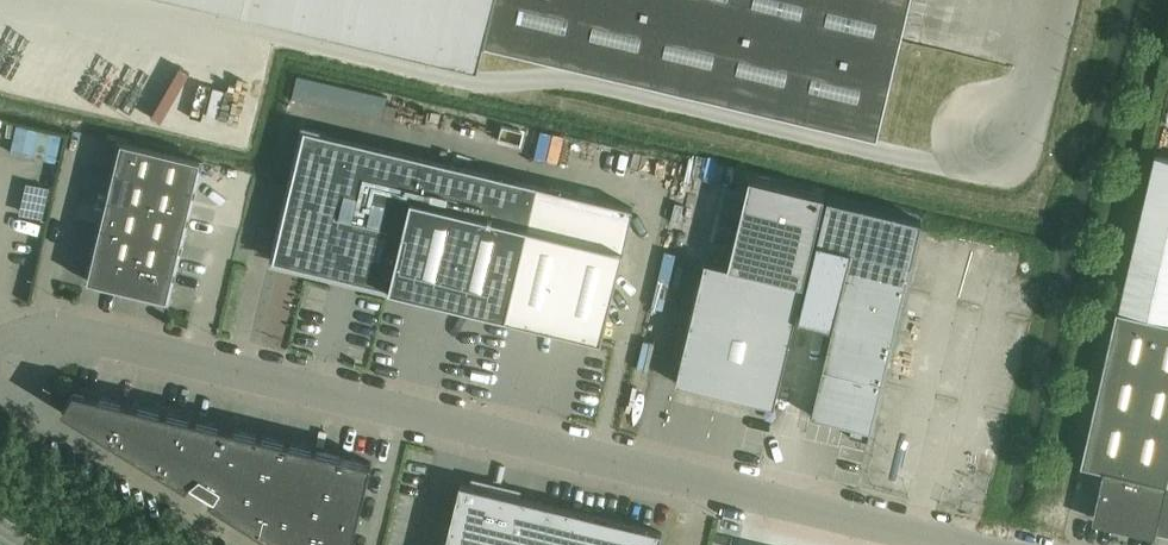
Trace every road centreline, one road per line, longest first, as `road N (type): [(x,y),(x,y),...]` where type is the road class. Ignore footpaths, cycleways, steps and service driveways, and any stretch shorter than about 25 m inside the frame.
road 1 (unclassified): [(961,544),(97,340),(62,342),(0,373)]

